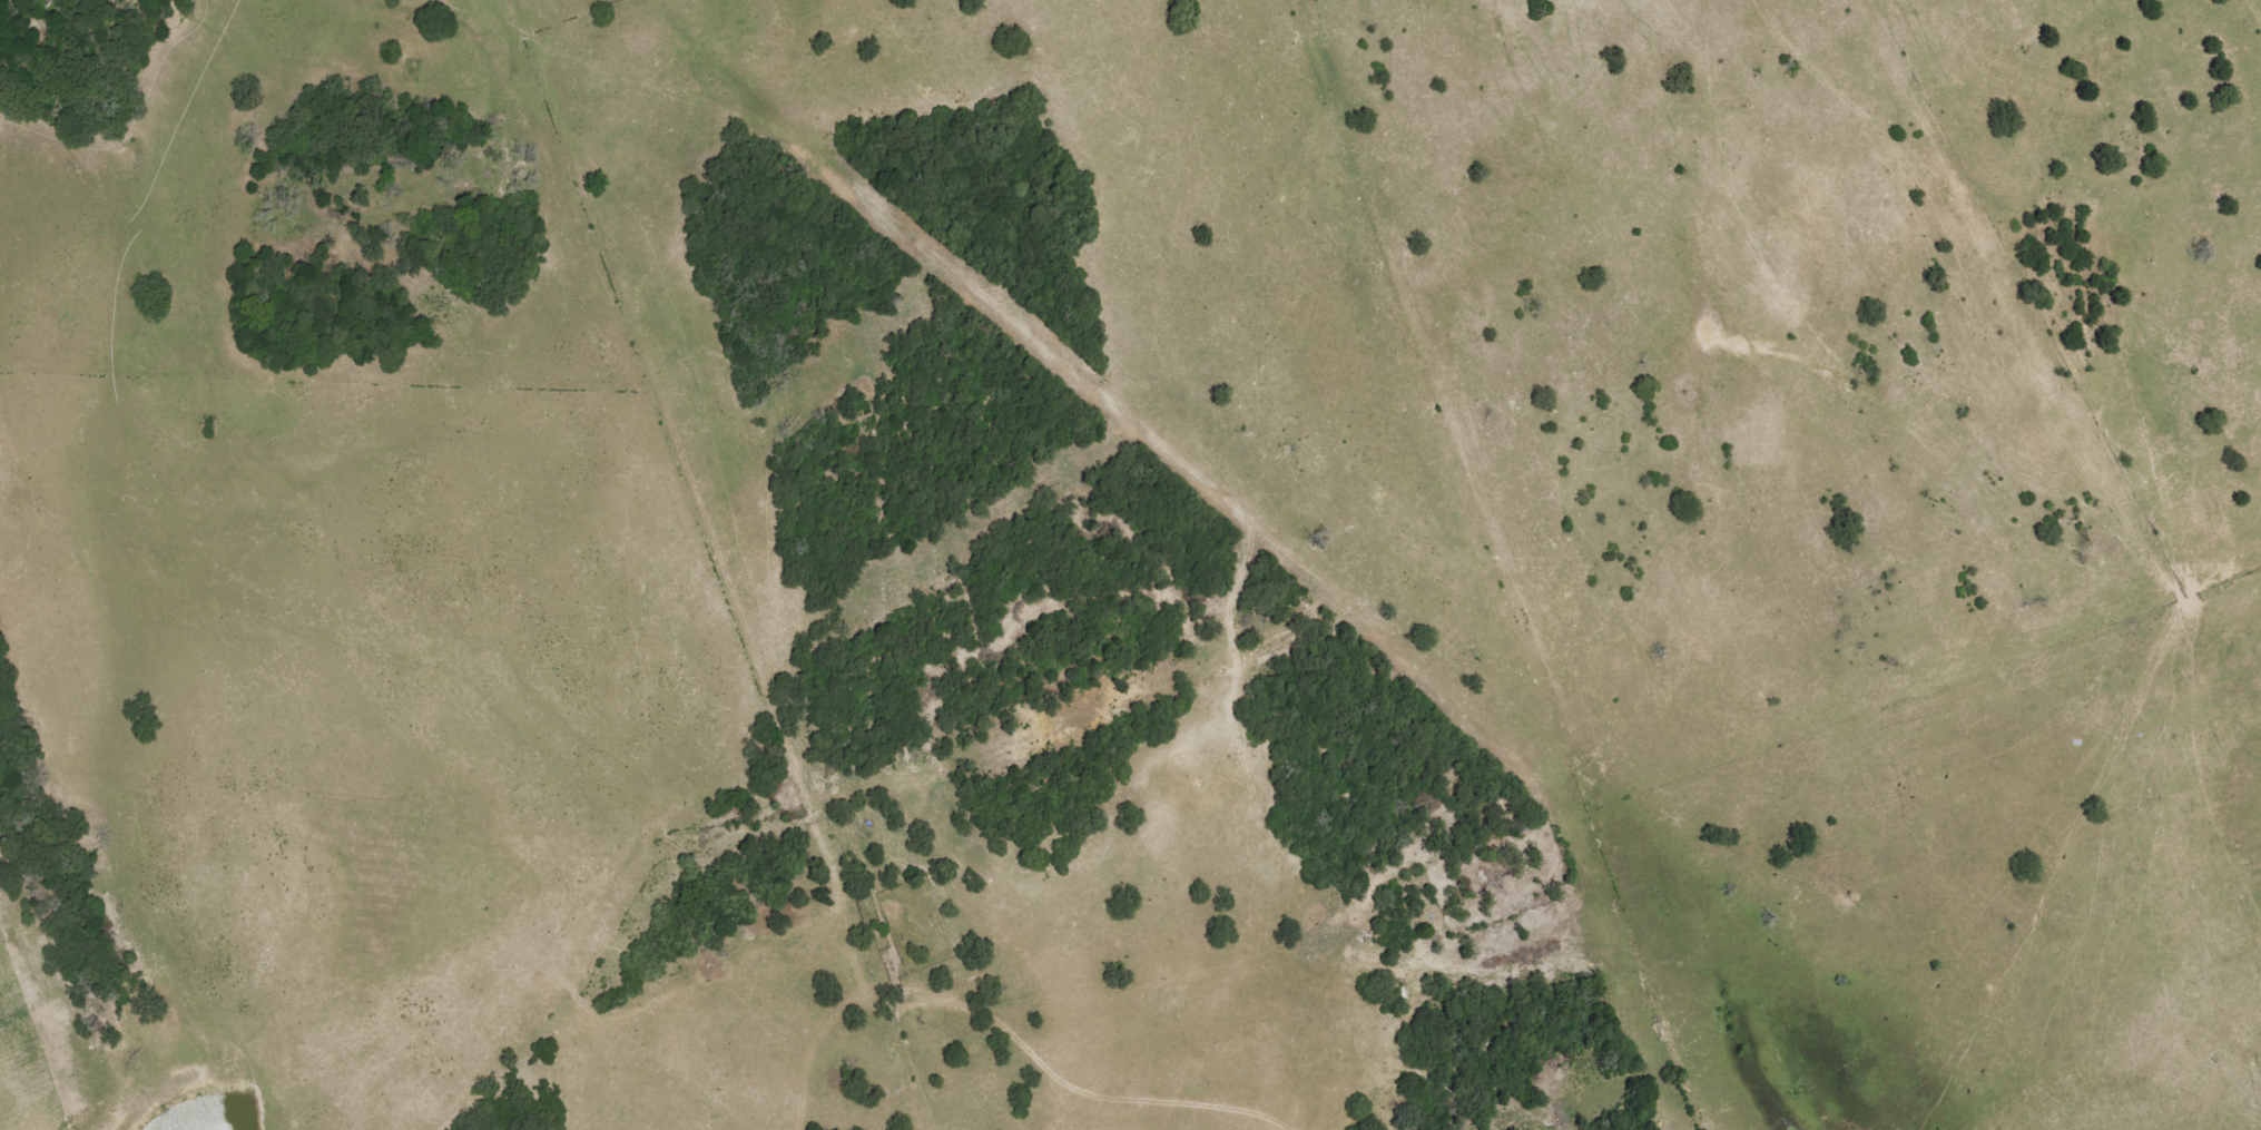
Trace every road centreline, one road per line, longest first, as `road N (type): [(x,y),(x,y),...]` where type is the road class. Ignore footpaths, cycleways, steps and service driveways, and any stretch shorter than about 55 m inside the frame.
road 1 (residential): [(1677,1129),(1299,121)]

